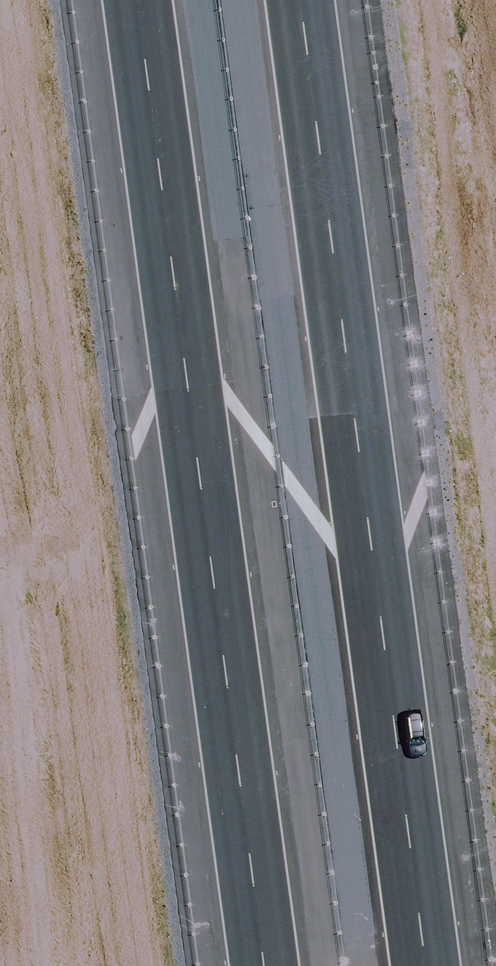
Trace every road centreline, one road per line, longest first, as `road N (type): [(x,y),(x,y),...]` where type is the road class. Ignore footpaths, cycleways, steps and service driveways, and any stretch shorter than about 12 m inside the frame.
road 1 (motorway): [(299,0),(426,965)]
road 2 (motorway): [(264,965),(138,0)]

